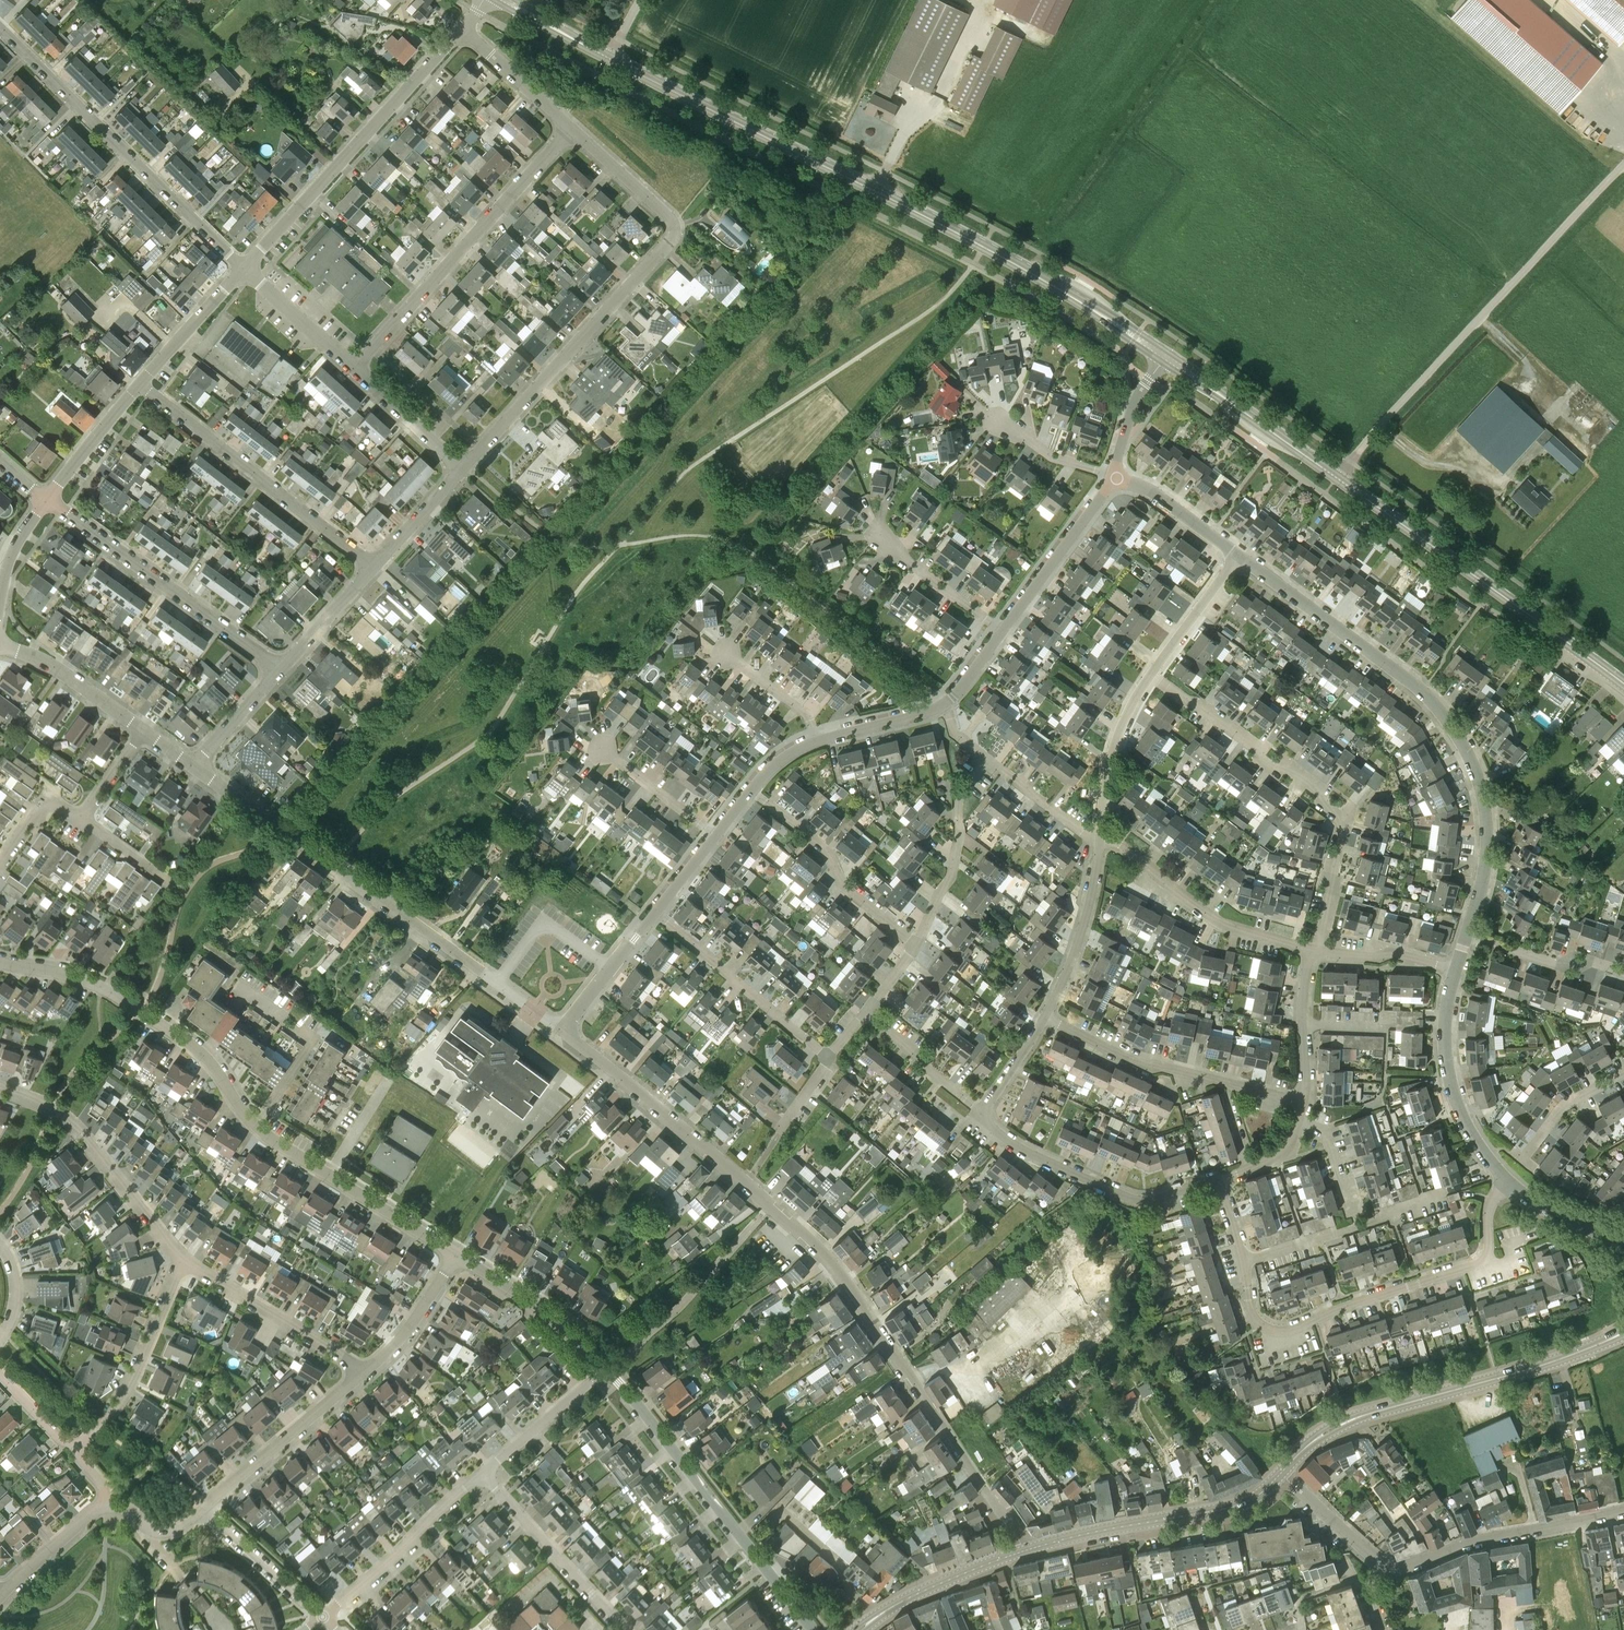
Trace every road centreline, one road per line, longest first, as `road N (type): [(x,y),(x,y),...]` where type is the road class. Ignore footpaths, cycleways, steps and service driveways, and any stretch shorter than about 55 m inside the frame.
road 1 (residential): [(1025,1550),(832,1264),(661,1108),(563,1032)]
road 2 (tertiary): [(1166,357),(983,246),(610,57)]
road 3 (residential): [(1467,935),(1487,830),(1476,775),(1452,728),(1420,690),(1238,556)]
road 4 (unclassified): [(1337,478),(1623,164)]
road 5 (residential): [(1508,1183),(1490,1208),(1486,1256),(1477,1264),(1292,1330),(1269,1329),(1254,1318),(1243,1262)]
road 6 (residential): [(1315,950),(1332,895),(1340,817),(1320,788),(1292,767),(1275,769),(1203,706),(1150,675)]
road 7 (secondary): [(1281,1474),(1308,1445),(1346,1423),(1546,1364),(1623,1331)]
road 8 (residential): [(482,972),(192,766)]
road 9 (tertiary): [(1623,684),(1337,478)]
road 10 (residential): [(243,269),(0,27)]
road 11 (residential): [(815,1629),(606,1369)]
road 12 (unclassified): [(243,269),(461,29)]
road 13 (unclassified): [(353,368),(573,130)]
road 14 (residential): [(464,468),(675,227)]
road 15 (residential): [(256,1126),(204,1052),(129,1001),(0,962)]
road 16 (residential): [(374,566),(139,385)]
road 17 (unclassified): [(280,669),(47,499)]
road 18 (secondary): [(1025,1550),(1229,1509),(1281,1474)]
road 19 (residential): [(1217,1178),(1156,1198),(1130,1198),(1020,1148),(982,1112)]
road 20 (residential): [(182,1260),(82,1133),(44,1104),(0,1089)]
road 21 (unclassified): [(1381,1563),(1400,1567),(1623,1510)]
road 22 (residential): [(1315,950),(1221,923),(1100,834)]
road 23 (residential): [(456,1254),(256,1126)]
road 24 (residential): [(916,946),(842,883),(828,851),(751,789)]
road 25 (residential): [(1508,1183),(1455,1097),(1444,1040),(1455,969)]
road 26 (residential): [(826,1058),(655,913)]
road 27 (residential): [(74,1445),(130,1381),(182,1260)]
road 28 (residential): [(365,1371),(182,1260)]
road 29 (residential): [(201,1508),(365,1371)]
road 30 (residential): [(323,1617),(480,1474)]
road 31 (residential): [(625,1629),(480,1474)]
road 32 (tertiary): [(1337,478),(1166,357)]
road 33 (residential): [(1243,1262),(1442,1200)]
road 34 (residential): [(916,946),(951,877),(959,798),(987,759)]
road 35 (residential): [(1230,1084),(1145,1067),(1044,1017)]
road 36 (residential): [(1044,1017),(1078,943),(1100,834)]
road 37 (residential): [(606,1369),(543,1309),(456,1254)]
road 38 (residential): [(1003,630),(1113,476)]
road 39 (secondary): [(860,1629),(925,1590),(1025,1550)]
road 40 (residential): [(1100,834),(1115,742),(1150,675)]
road 41 (residential): [(1003,630),(869,528)]
road 42 (residential): [(143,731),(54,667),(0,645)]
road 43 (residential): [(480,1474),(606,1369)]
road 44 (residential): [(323,1617),(201,1508)]
road 45 (residential): [(1623,972),(1593,962),(1556,964),(1467,935)]
road 46 (residential): [(139,385),(243,269)]
road 47 (residential): [(1304,1102),(1304,987),(1315,950)]
road 48 (residential): [(982,1112),(865,1013)]
road 49 (unclassified): [(573,130),(461,29)]
road 50 (residential): [(563,1032),(655,913)]
road 51 (residential): [(1238,556),(1155,492),(1113,476)]
road 52 (residential): [(464,468),(353,368)]
road 53 (residential): [(365,1371),(411,1323),(456,1254)]
road 54 (residential): [(1150,675),(1238,556)]
road 55 (residential): [(353,368),(243,269)]
road 56 (residential): [(47,499),(139,385)]
road 57 (residential): [(1113,476),(1052,455),(986,412)]
road 58 (residential): [(1455,969),(1389,952),(1315,950)]
road 59 (unclassified): [(675,227),(573,130)]
road 60 (residential): [(280,669),(374,566)]
road 61 (residential): [(0,1595),(106,1505)]
road 62 (residential): [(1100,834),(1084,834),(987,759)]
road 63 (residential): [(1522,1162),(1563,1106),(1623,1072)]
road 64 (residential): [(716,835),(605,753)]
road 65 (residential): [(815,741),(945,704)]
road 66 (unclassified): [(1281,1474),(1381,1563)]
road 67 (residential): [(374,566),(464,468)]
road 68 (residential): [(1113,476),(1137,396),(1166,357)]
road 69 (residential): [(1623,1248),(1508,1183)]
road 70 (residential): [(192,766),(280,669)]
road 71 (residential): [(256,1126),(314,1040),(294,1025)]
road 72 (residential): [(815,741),(806,715),(730,655)]

